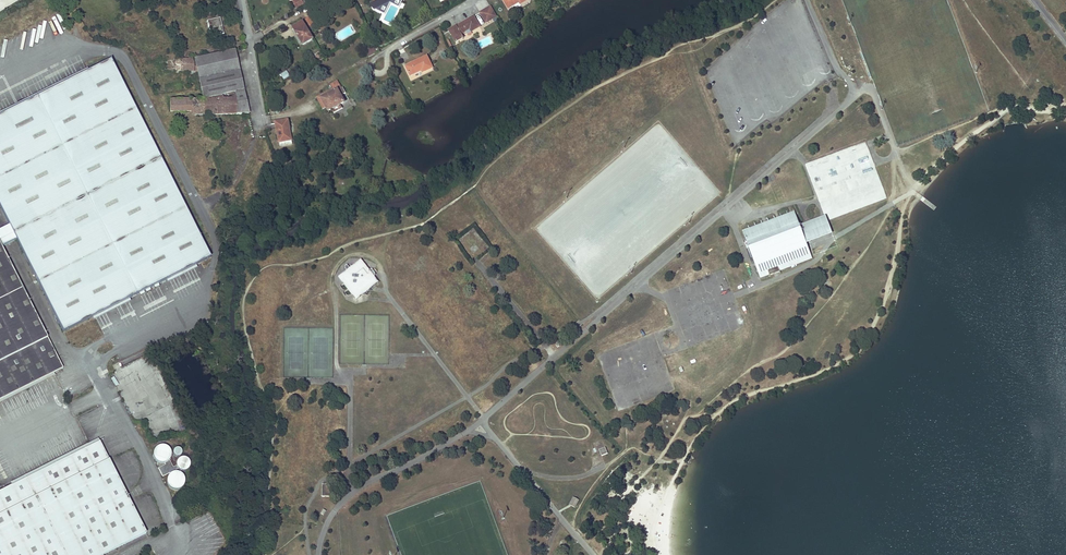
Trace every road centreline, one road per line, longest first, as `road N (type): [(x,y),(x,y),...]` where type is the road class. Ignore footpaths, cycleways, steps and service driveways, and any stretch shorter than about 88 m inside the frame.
road 1 (residential): [(241,0),(257,128),(232,184),(199,207)]

